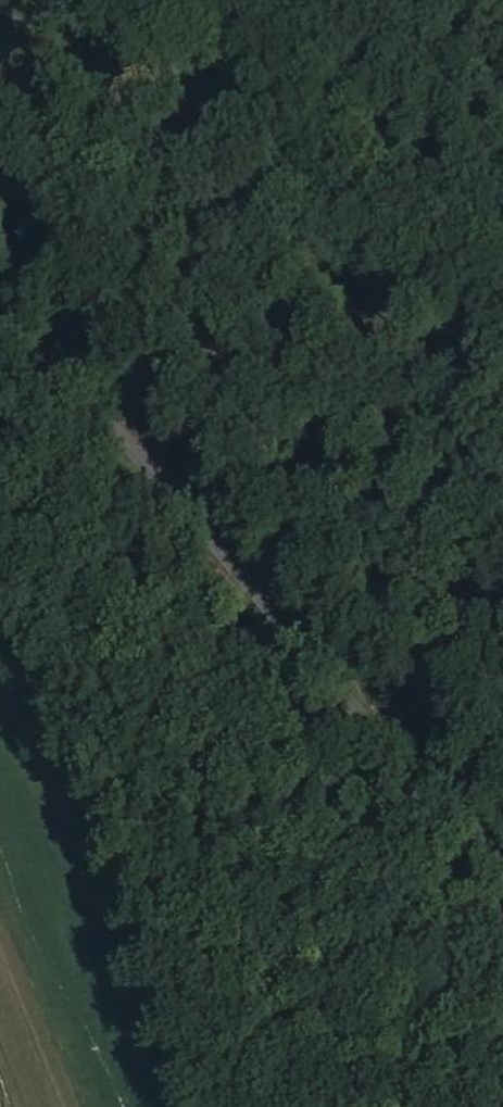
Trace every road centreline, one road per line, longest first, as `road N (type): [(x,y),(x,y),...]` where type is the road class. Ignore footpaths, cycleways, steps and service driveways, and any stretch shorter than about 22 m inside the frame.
road 1 (residential): [(502,856),(23,355),(0,342)]

